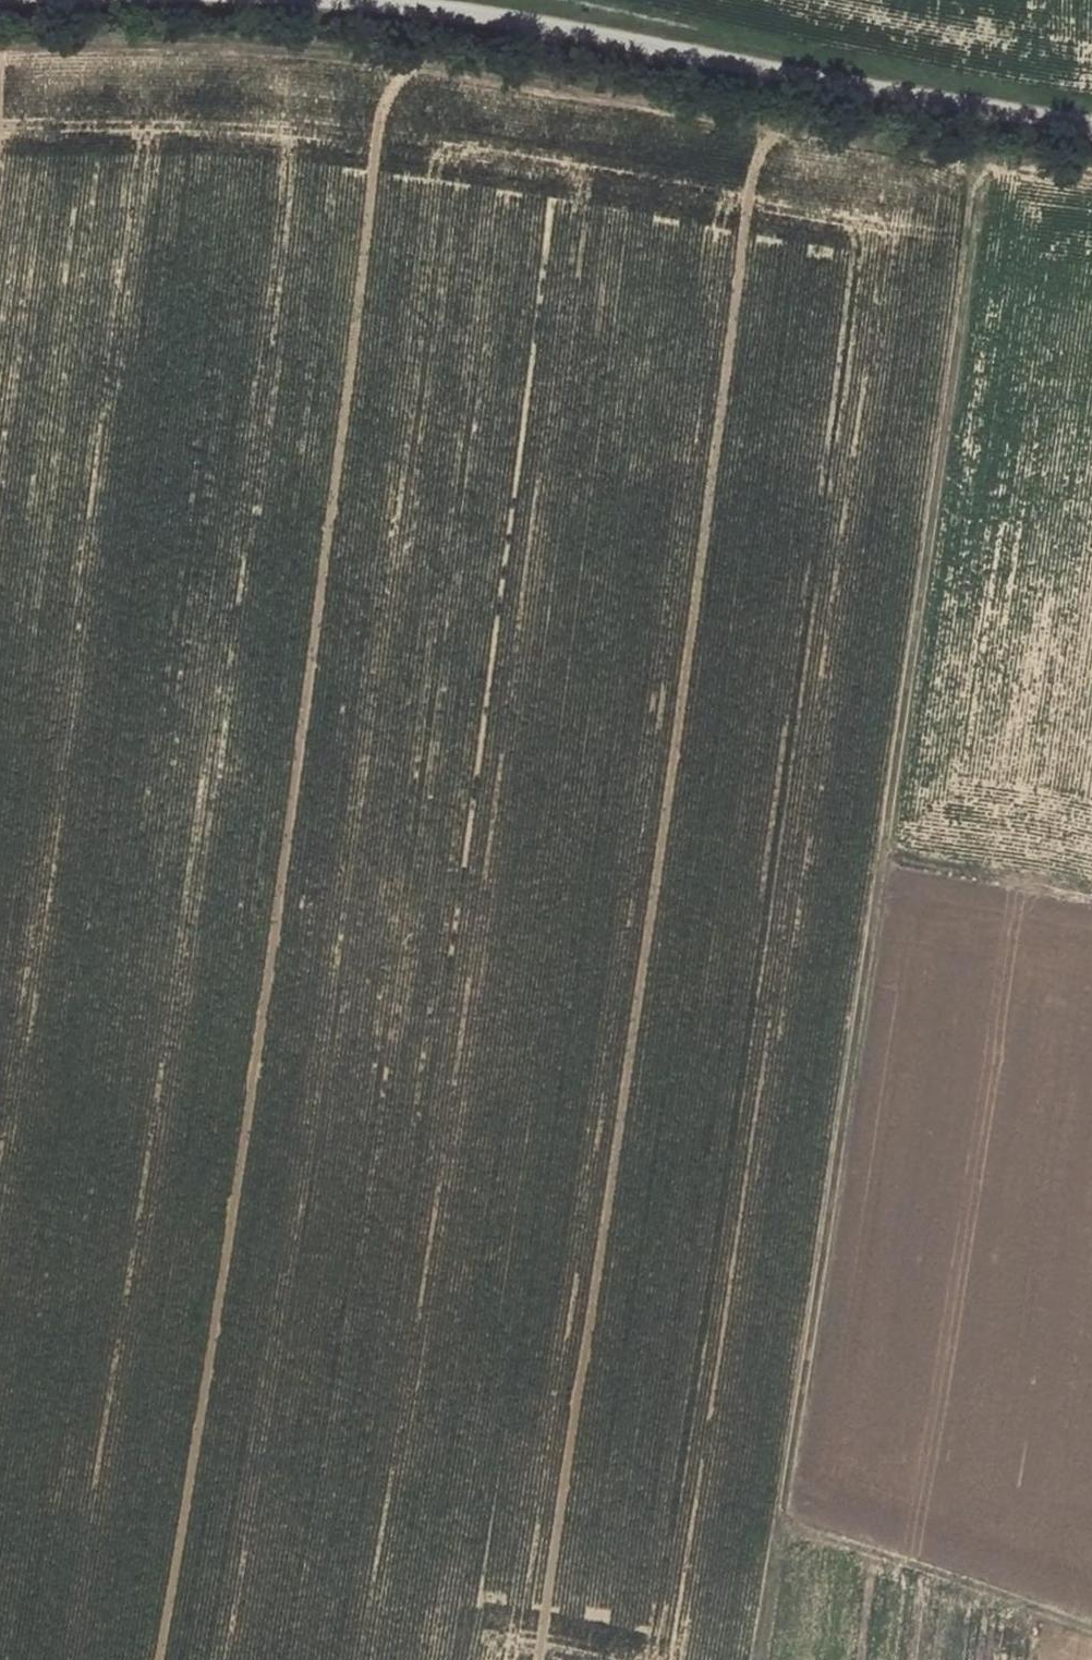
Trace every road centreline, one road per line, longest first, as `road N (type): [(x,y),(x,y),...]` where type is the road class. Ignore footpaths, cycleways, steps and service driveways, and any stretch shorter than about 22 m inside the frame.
road 1 (track): [(1091,123),(514,16),(374,0)]
road 2 (track): [(1091,1635),(813,1536)]

